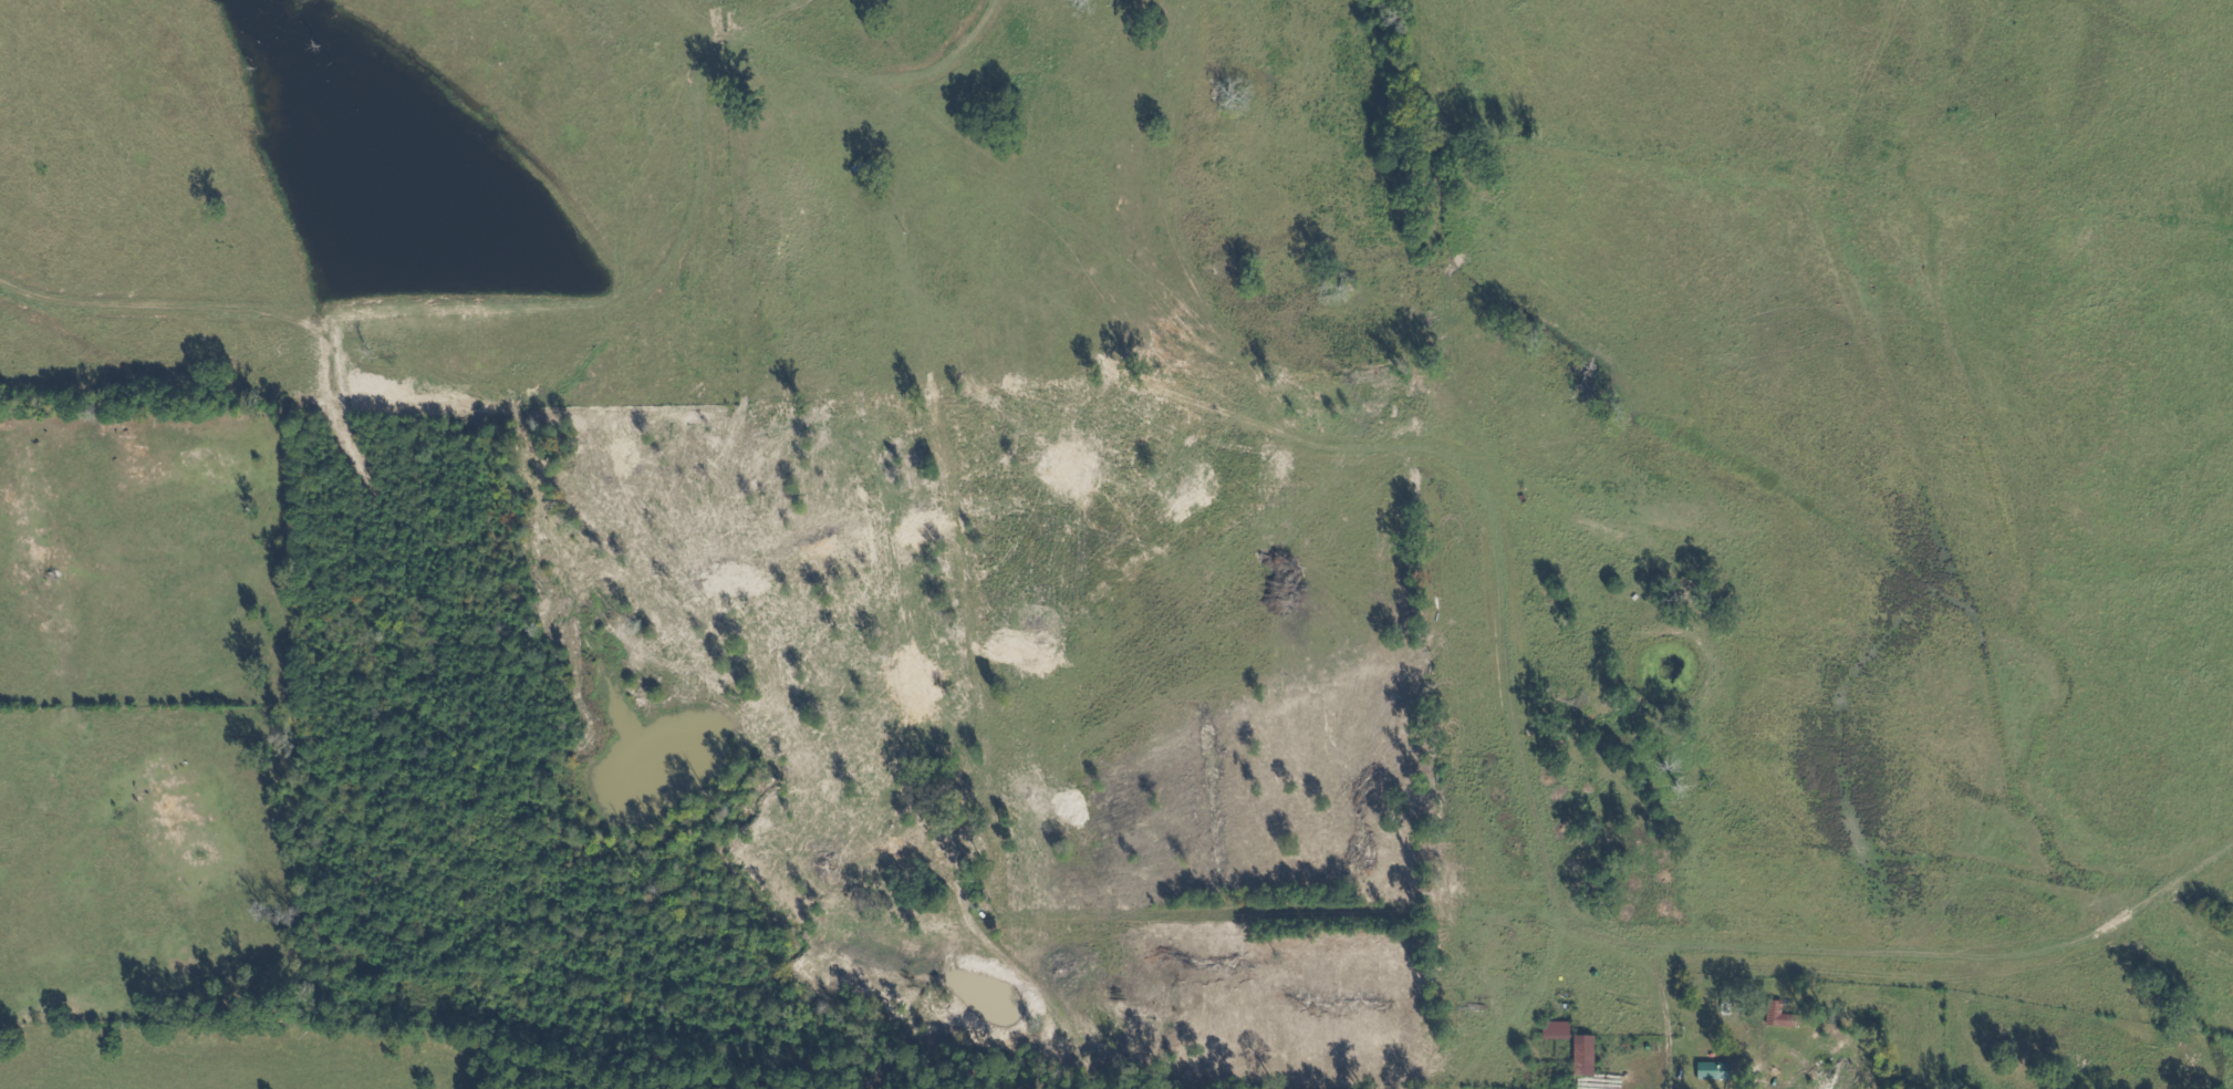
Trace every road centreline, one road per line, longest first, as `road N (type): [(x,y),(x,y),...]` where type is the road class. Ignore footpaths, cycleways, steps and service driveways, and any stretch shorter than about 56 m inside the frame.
road 1 (track): [(1110,1088),(1083,1039),(1030,973),(984,936),(955,880)]

